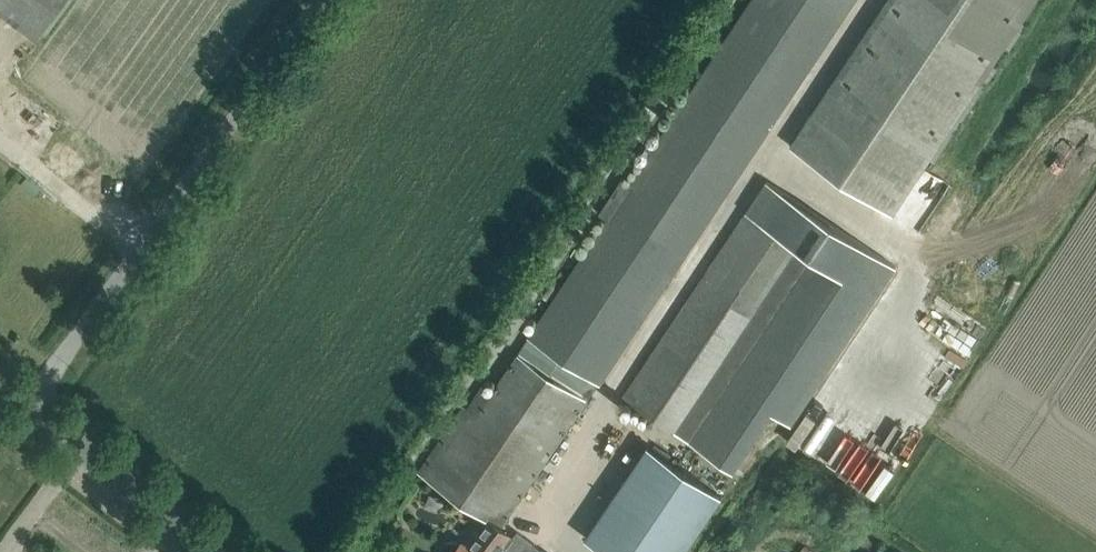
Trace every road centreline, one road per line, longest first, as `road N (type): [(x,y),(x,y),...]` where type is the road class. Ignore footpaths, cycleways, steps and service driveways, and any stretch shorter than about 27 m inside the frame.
road 1 (unclassified): [(28,402),(321,0)]
road 2 (tertiary): [(220,551),(28,402)]

